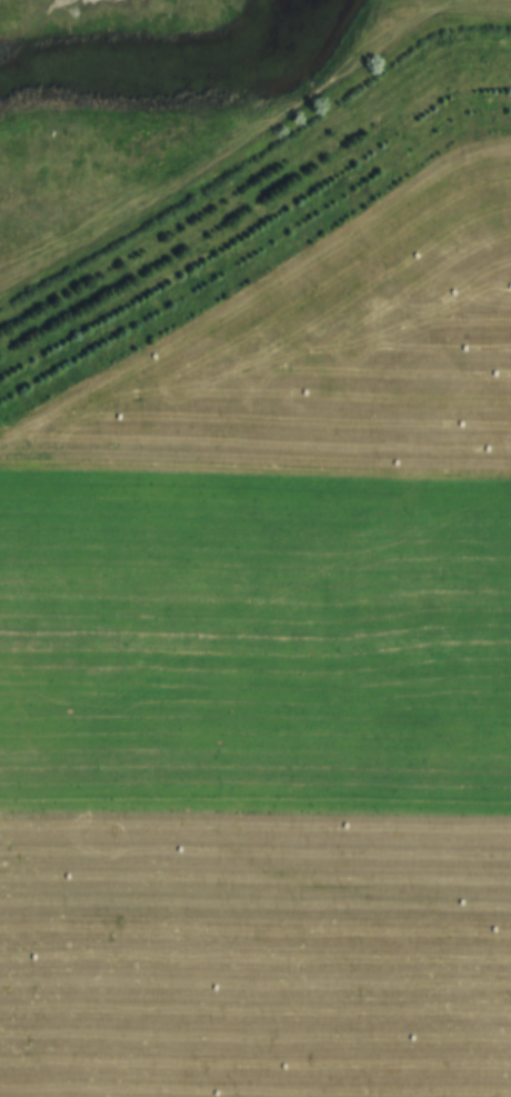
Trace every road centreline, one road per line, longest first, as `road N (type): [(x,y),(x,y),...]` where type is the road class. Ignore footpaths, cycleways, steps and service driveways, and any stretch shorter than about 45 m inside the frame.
road 1 (track): [(0,469),(510,475)]

